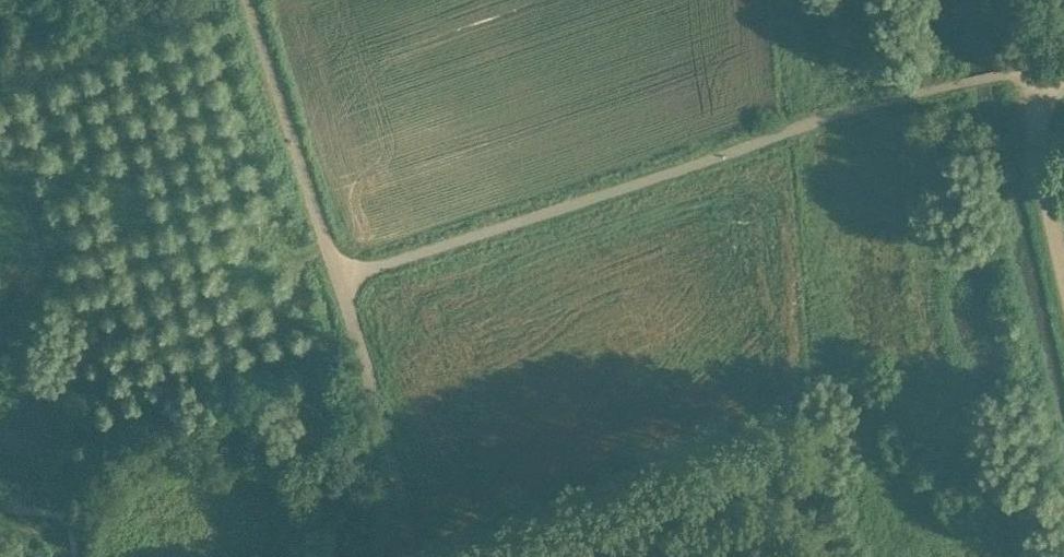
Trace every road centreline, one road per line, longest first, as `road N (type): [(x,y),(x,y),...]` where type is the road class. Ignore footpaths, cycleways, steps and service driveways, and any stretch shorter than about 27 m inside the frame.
road 1 (unclassified): [(337,283),(962,83)]
road 2 (unclassified): [(337,283),(244,0)]
road 3 (unclassified): [(412,556),(395,451),(337,283)]
road 4 (unclassified): [(1063,268),(1028,103),(1032,86),(1063,72)]

